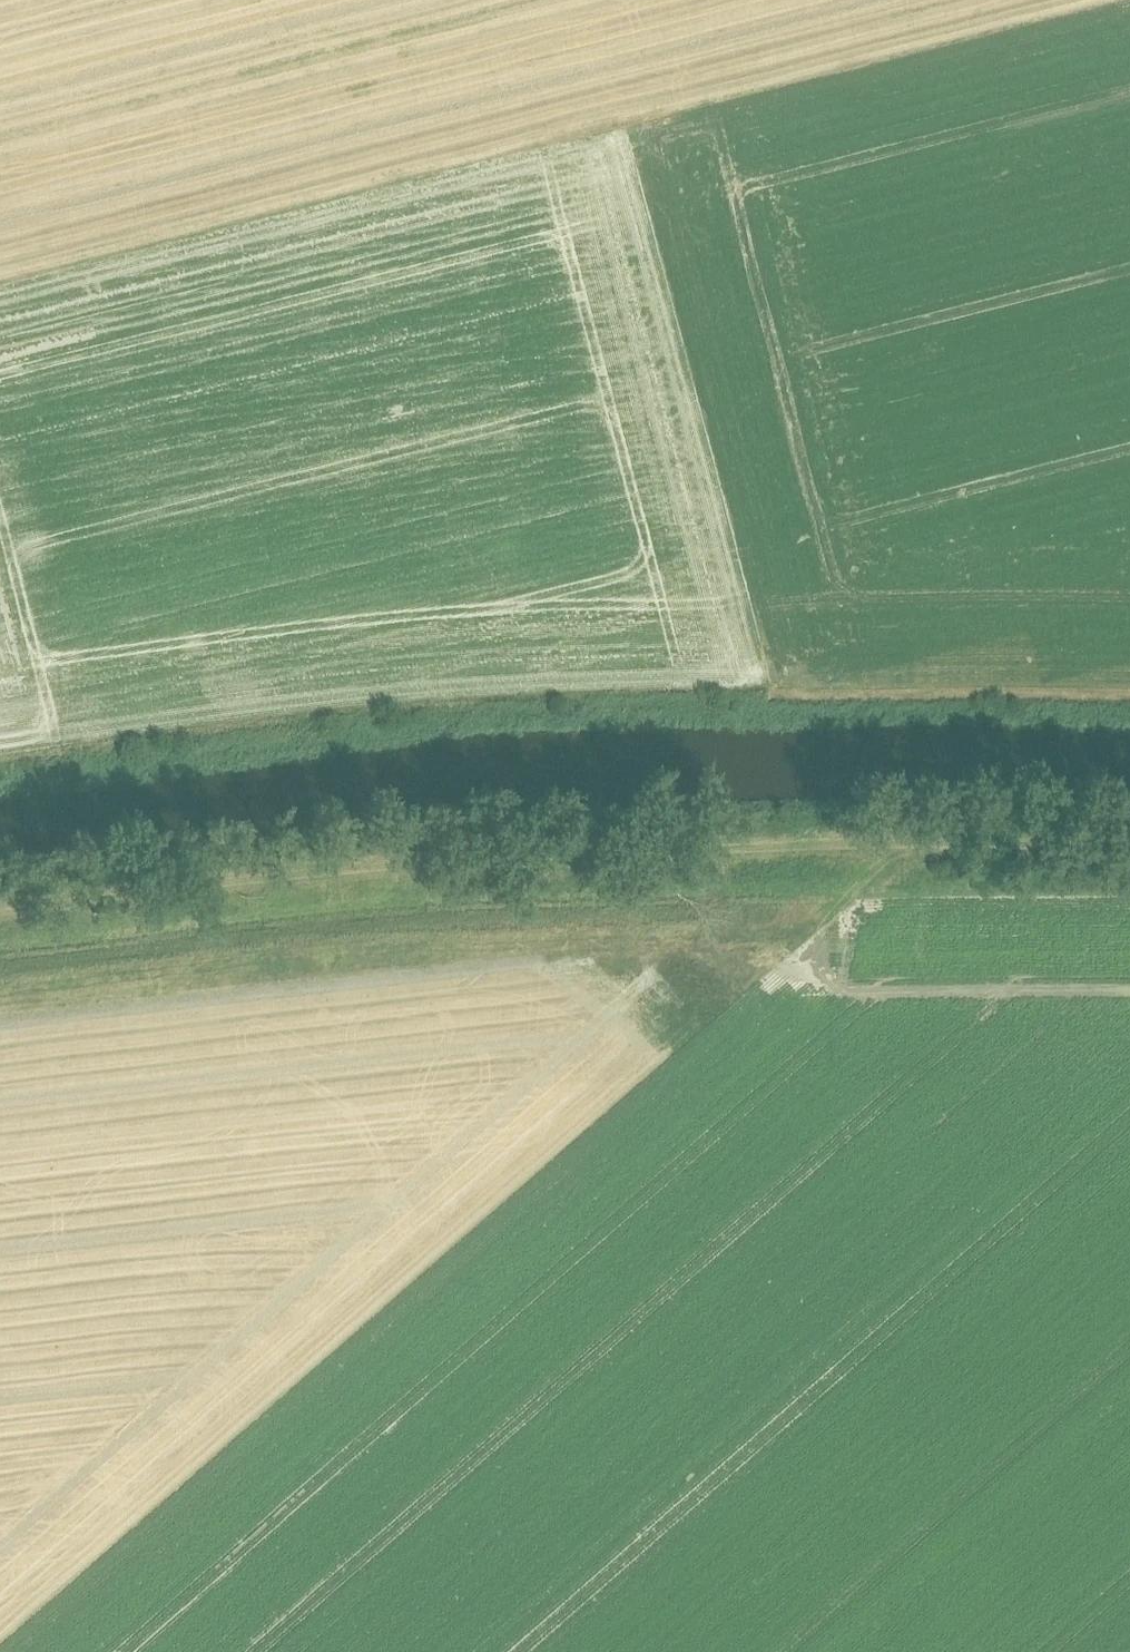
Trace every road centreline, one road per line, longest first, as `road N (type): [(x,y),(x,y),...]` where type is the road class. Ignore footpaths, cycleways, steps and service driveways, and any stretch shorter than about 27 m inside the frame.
road 1 (track): [(0,914),(290,875),(526,856),(1129,850)]

